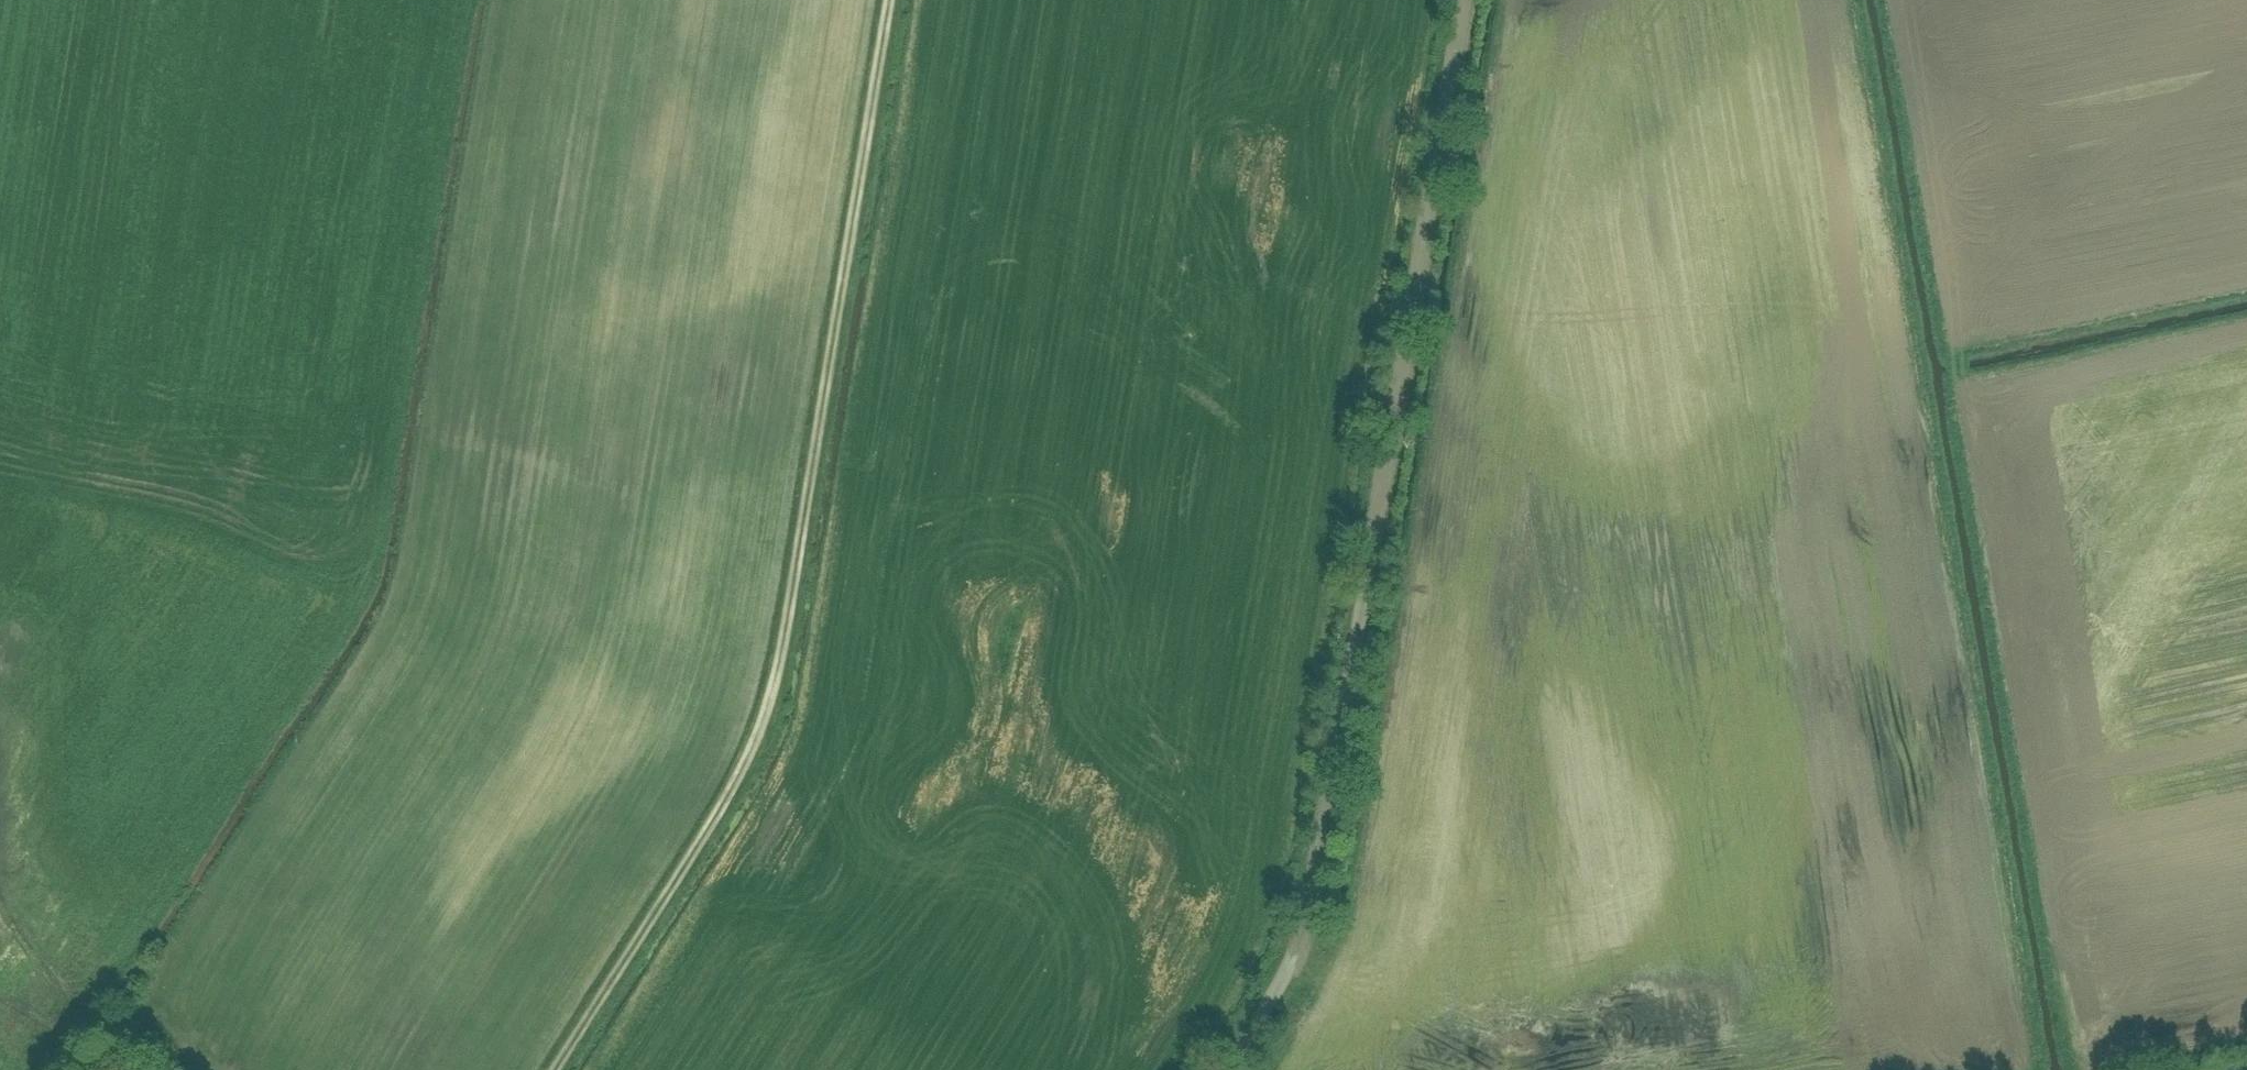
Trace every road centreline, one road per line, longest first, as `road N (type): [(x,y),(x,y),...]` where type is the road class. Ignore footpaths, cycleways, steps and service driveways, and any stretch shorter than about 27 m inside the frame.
road 1 (unclassified): [(1216,1069),(1292,941),(1415,347),(1470,0)]

